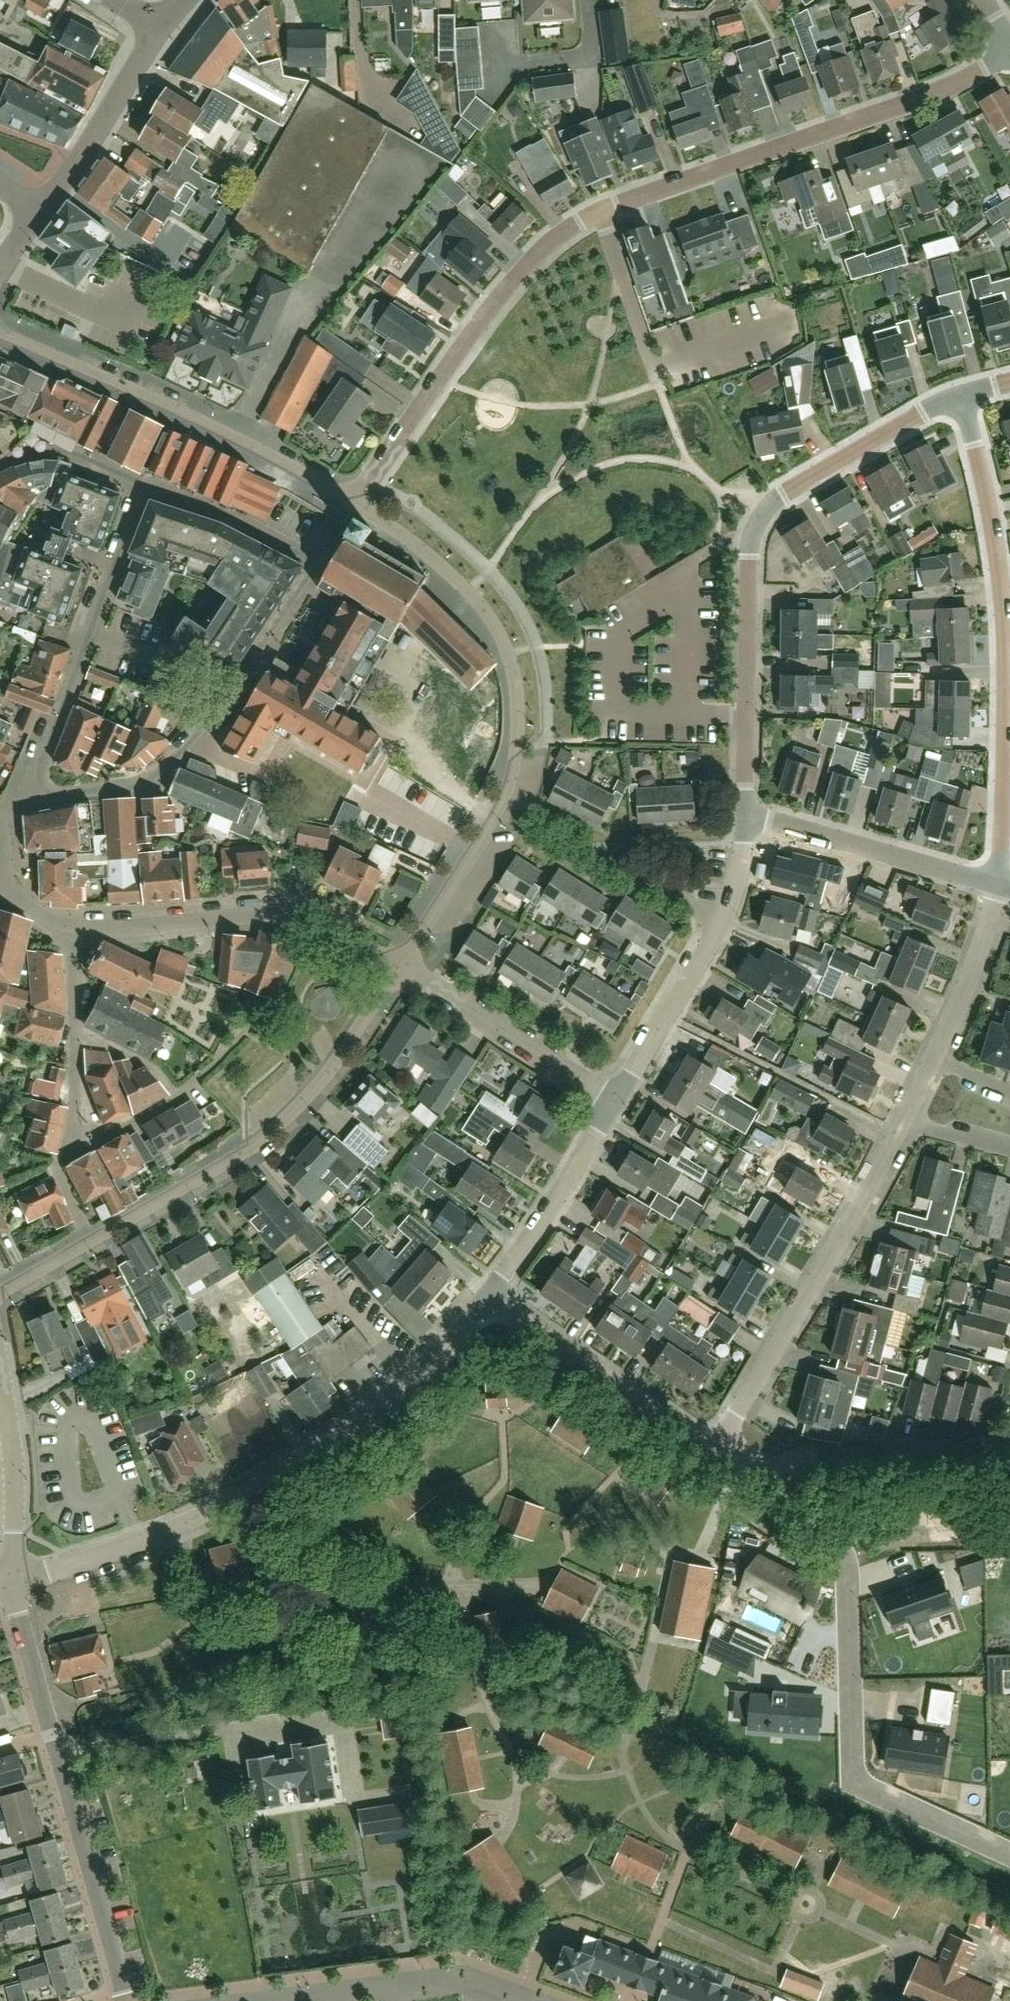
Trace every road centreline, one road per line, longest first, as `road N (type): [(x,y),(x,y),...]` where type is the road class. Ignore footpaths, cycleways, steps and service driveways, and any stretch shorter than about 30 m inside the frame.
road 1 (residential): [(355,502),(494,304),(568,232),(600,213),(925,97),(1009,52)]
road 2 (residential): [(22,806),(133,790),(159,777),(213,723),(308,583),(307,558),(143,486)]
road 3 (residential): [(398,970),(500,808),(517,754),(519,706),(506,648),(480,603),(355,502)]
road 4 (residential): [(1009,1851),(855,1781),(846,1560),(838,1538),(714,1450)]
road 5 (residential): [(13,1581),(194,1520),(305,1459),(427,1363),(487,1297)]
road 6 (residential): [(746,819),(750,561),(763,510),(922,411),(960,397)]
road 7 (residential): [(999,886),(1006,658),(998,564),(960,397)]
road 8 (residential): [(129,2000),(13,1581)]
road 9 (residential): [(91,1241),(277,1129),(318,1086),(398,970)]
road 10 (residential): [(355,502),(235,438),(0,333)]
road 11 (residential): [(731,1423),(906,1123)]
road 12 (residential): [(398,970),(326,926),(291,914),(68,924)]
road 13 (residential): [(22,806),(143,486)]
road 14 (residential): [(1009,1447),(781,1457),(731,1423)]
road 15 (residential): [(714,1450),(487,1297)]
road 16 (residential): [(999,886),(746,819)]
road 17 (residential): [(53,1168),(74,1152),(68,924)]
road 18 (residential): [(613,1103),(398,970)]
road 19 (residential): [(487,1297),(613,1103)]
road 20 (tertiary): [(43,211),(166,27)]
road 21 (residential): [(613,1103),(721,920)]
road 22 (residential): [(13,1581),(15,1472),(0,1370)]
road 23 (residential): [(934,1058),(999,886)]
road 24 (residential): [(721,920),(605,857)]

